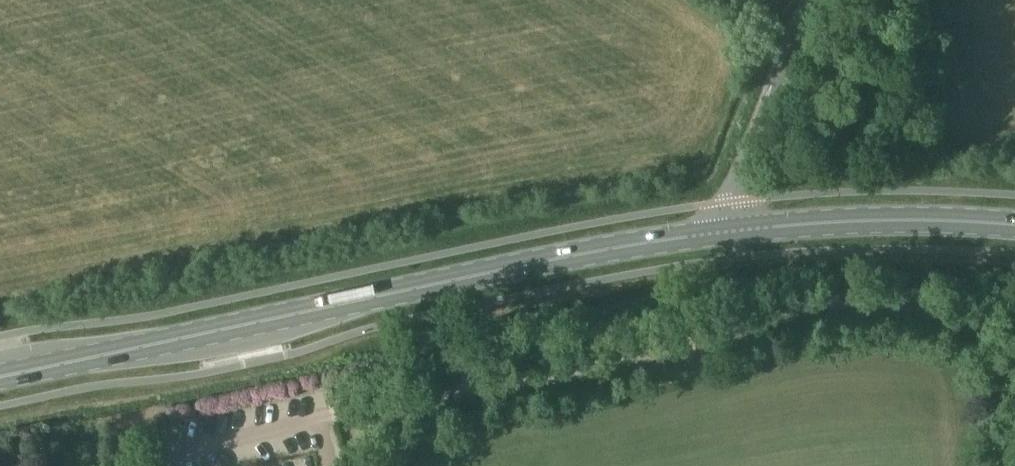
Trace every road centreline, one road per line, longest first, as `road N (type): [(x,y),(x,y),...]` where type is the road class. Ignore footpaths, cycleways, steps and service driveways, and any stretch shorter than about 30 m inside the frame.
road 1 (primary): [(0,376),(617,246),(734,230)]
road 2 (primary): [(734,230),(870,219),(1014,223)]
road 3 (unclassified): [(734,230),(735,201),(816,0)]

